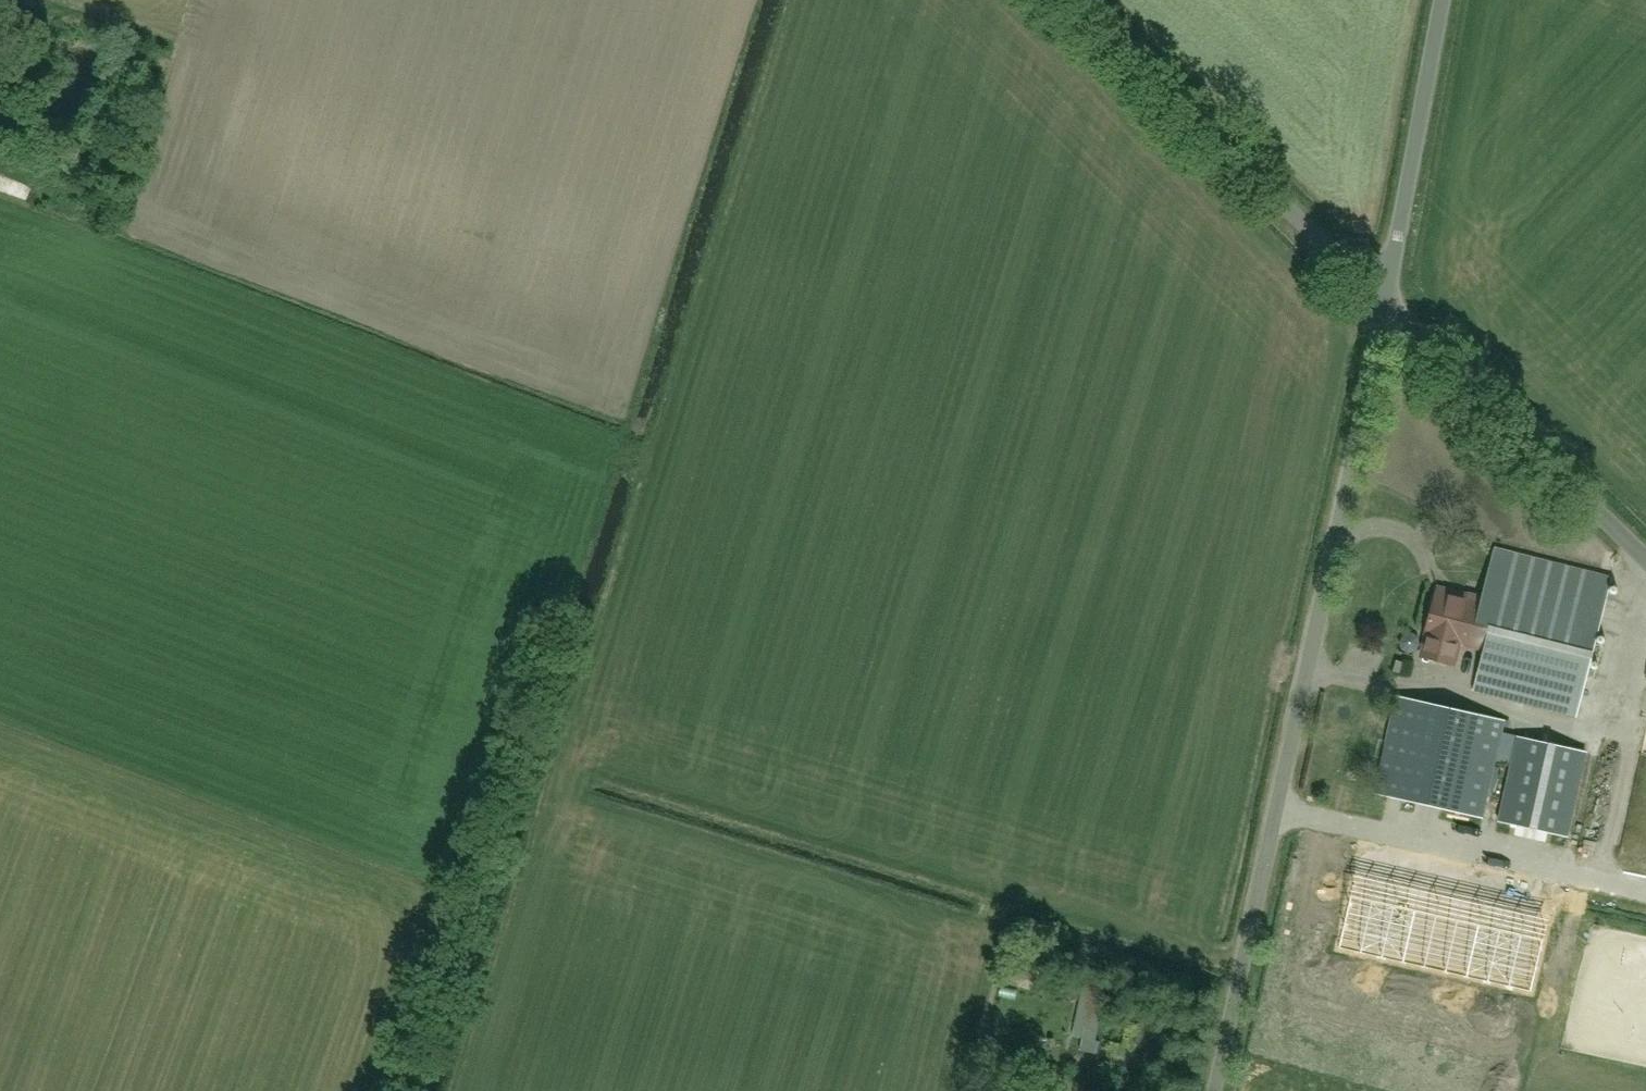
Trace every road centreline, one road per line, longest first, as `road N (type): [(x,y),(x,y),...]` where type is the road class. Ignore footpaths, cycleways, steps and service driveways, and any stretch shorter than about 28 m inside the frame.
road 1 (unclassified): [(1222,1090),(1388,304)]
road 2 (unclassified): [(1388,304),(1075,0)]
road 3 (unclassified): [(1645,558),(1388,304)]
road 4 (unclassified): [(1388,304),(1446,0)]

